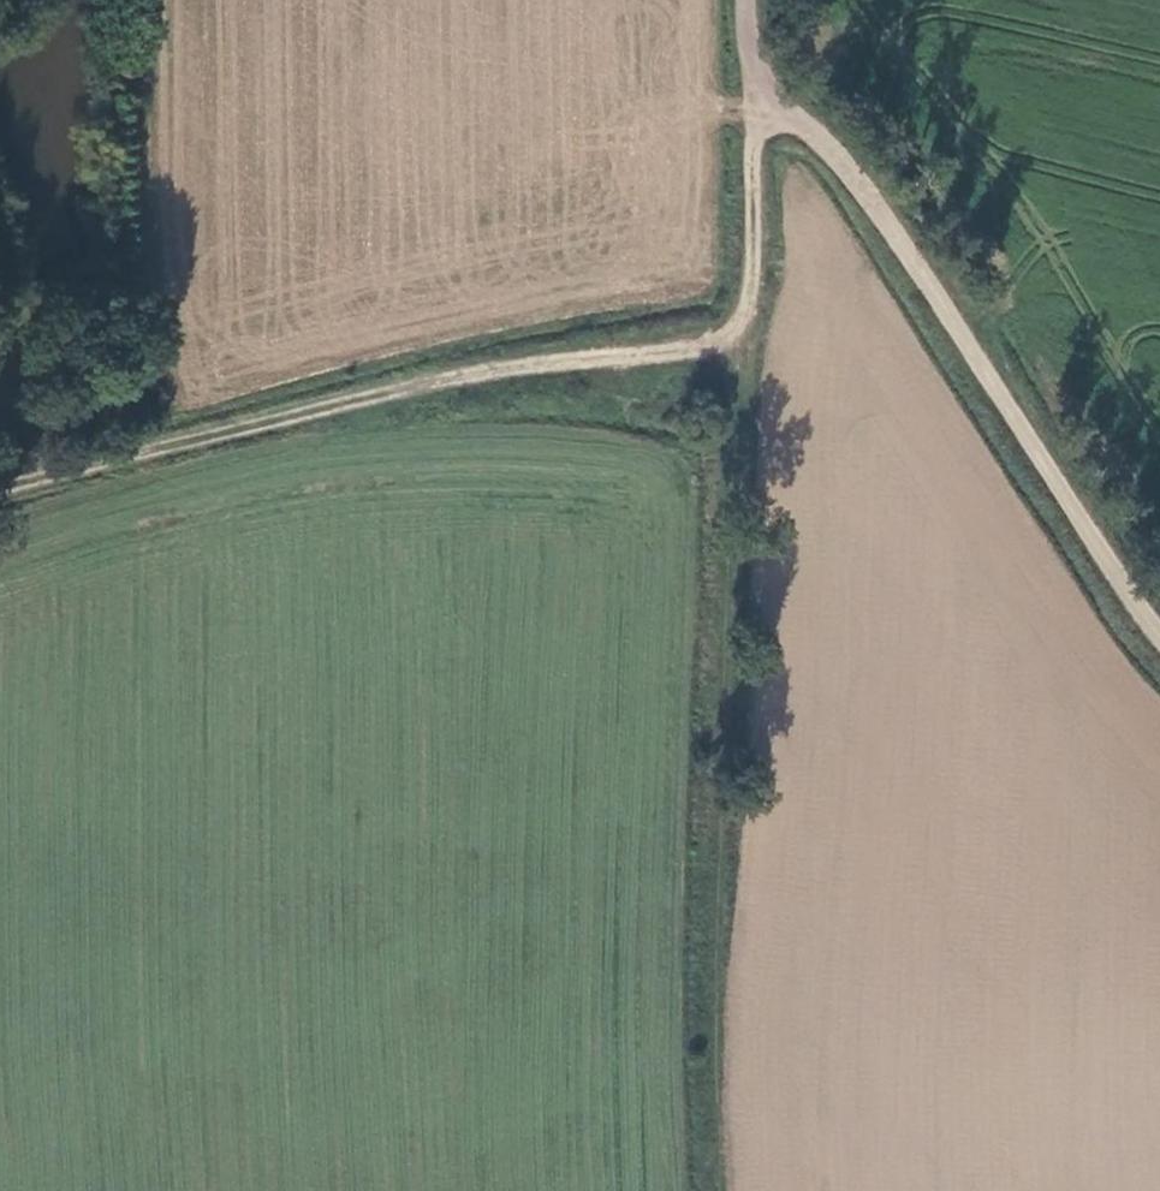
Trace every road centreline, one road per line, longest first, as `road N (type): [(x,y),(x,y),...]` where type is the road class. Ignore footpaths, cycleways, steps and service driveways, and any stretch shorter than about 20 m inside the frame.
road 1 (track): [(0,491),(449,380),(723,336),(747,293),(752,141),(769,112)]
road 2 (track): [(1159,633),(850,175),(769,112)]

